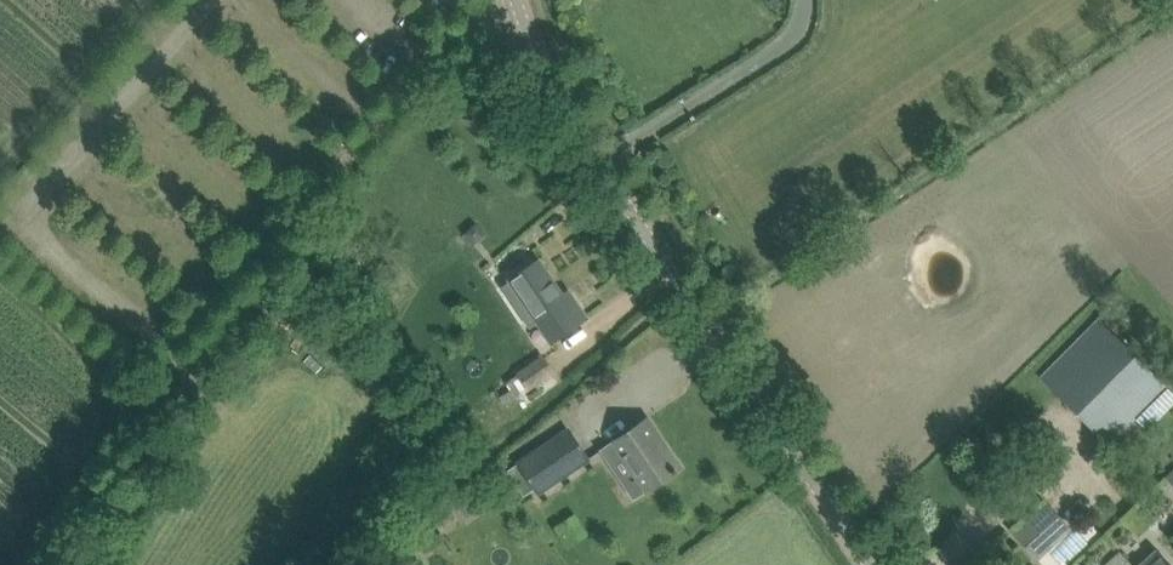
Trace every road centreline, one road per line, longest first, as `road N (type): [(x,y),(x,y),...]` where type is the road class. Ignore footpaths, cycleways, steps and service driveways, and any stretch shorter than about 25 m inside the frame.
road 1 (unclassified): [(870,564),(602,163),(511,0)]

